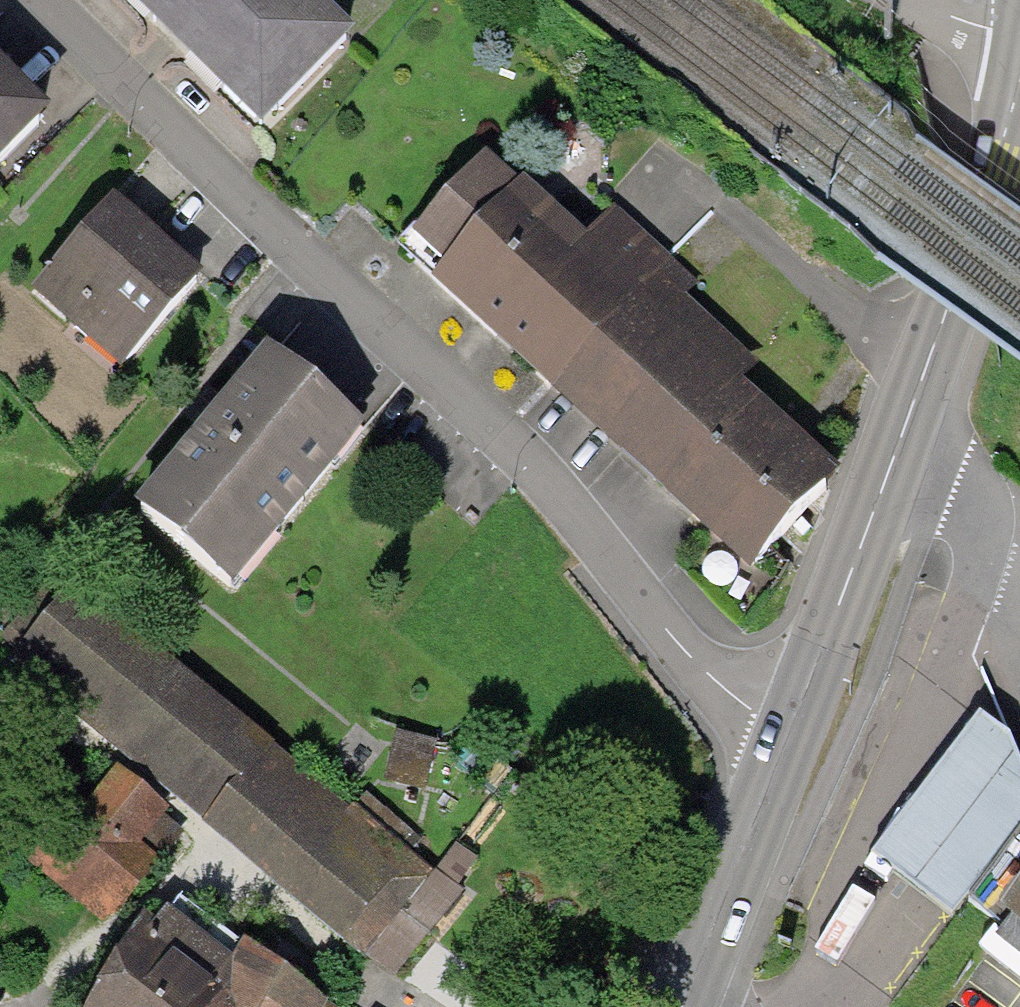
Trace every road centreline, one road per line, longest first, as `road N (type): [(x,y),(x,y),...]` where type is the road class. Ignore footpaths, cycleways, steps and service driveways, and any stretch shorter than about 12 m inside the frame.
road 1 (residential): [(792,729),(757,715),(689,657),(555,492),(33,0)]
road 2 (secondary): [(1019,83),(916,397),(792,729)]
road 3 (secondary): [(792,729),(683,1006)]
road 4 (residential): [(907,0),(1019,64)]

